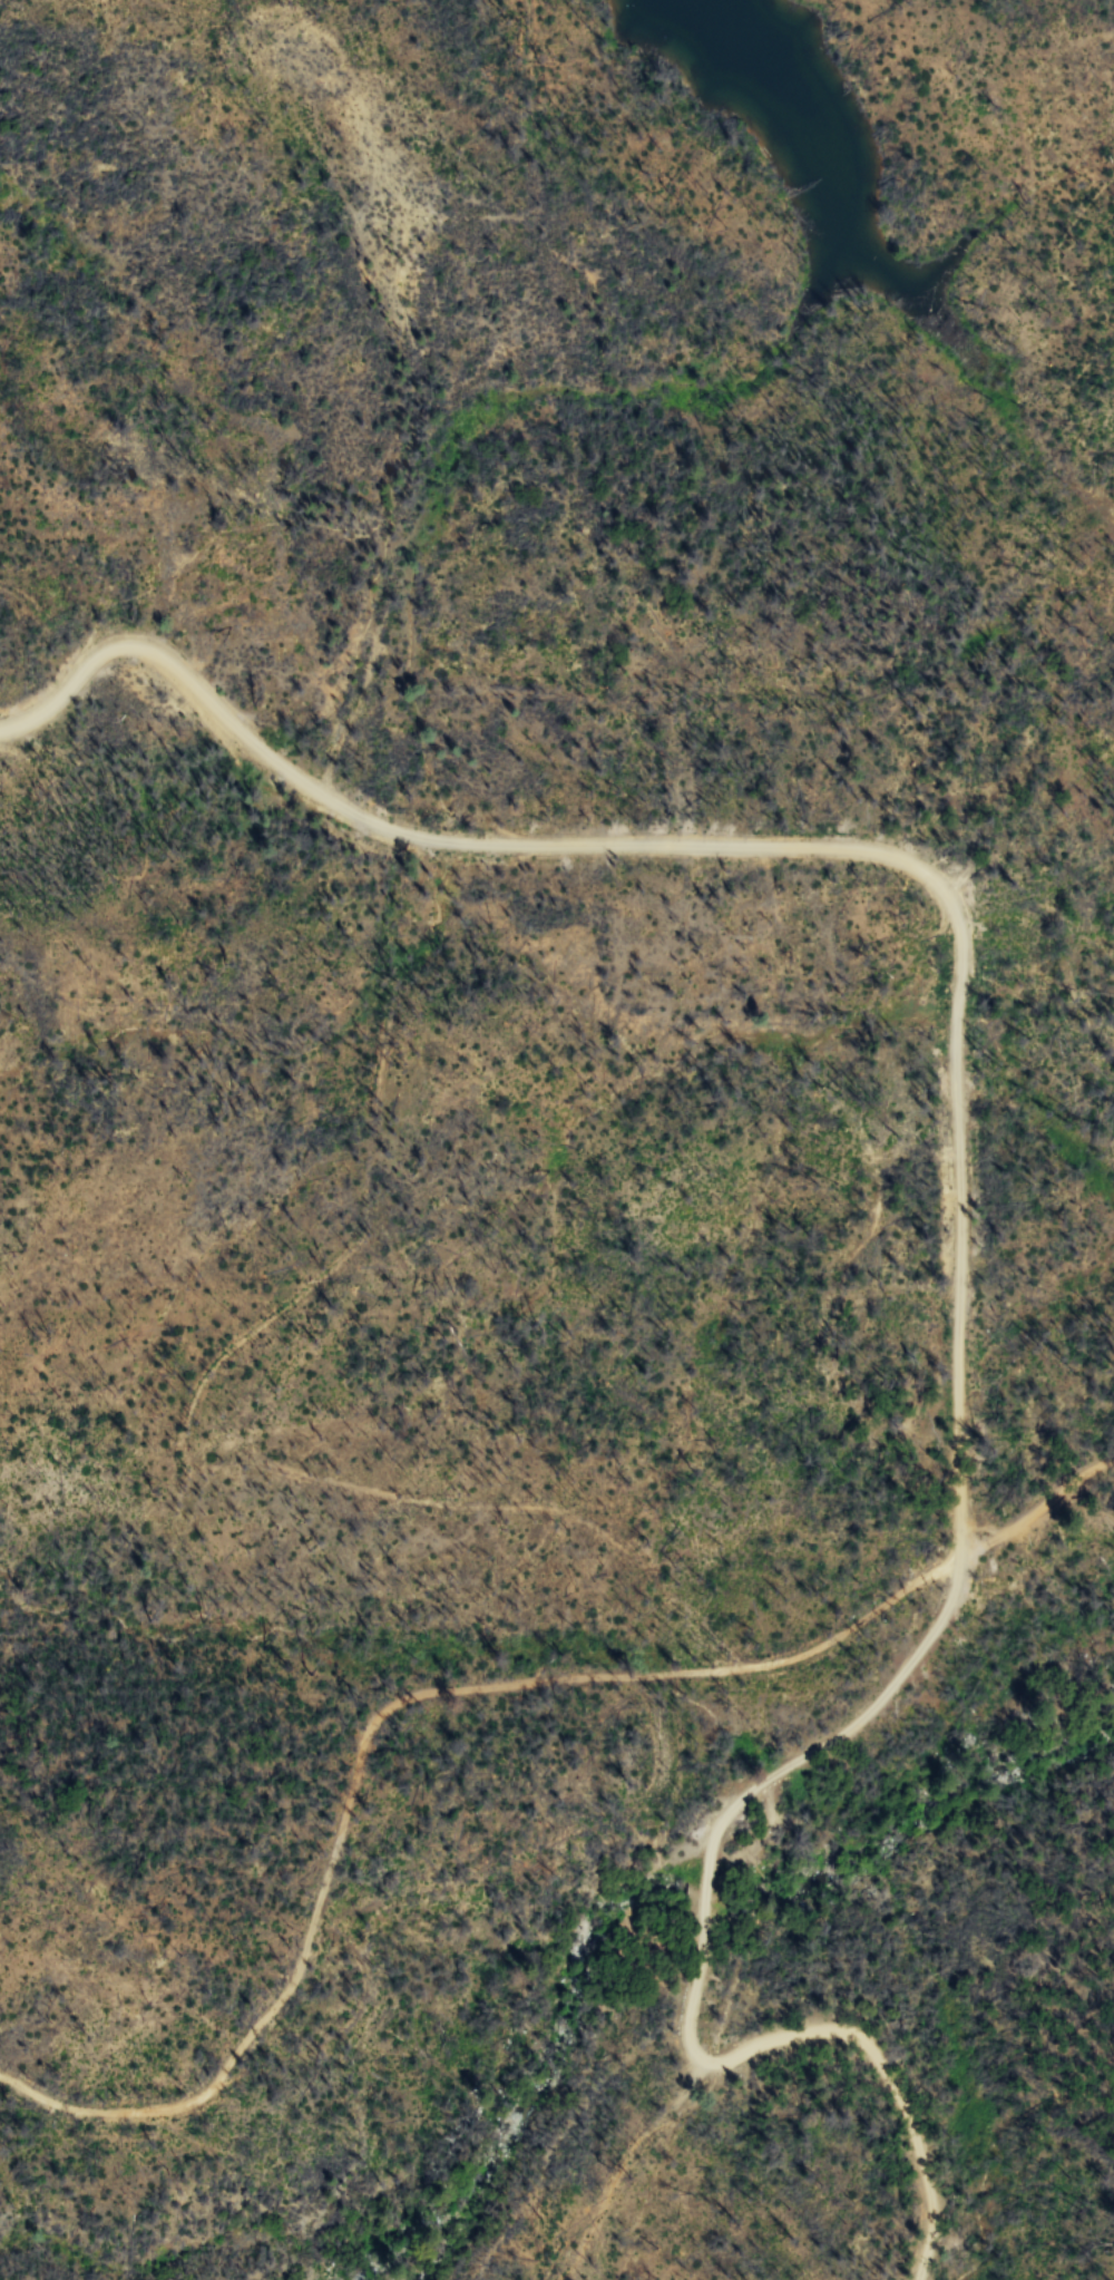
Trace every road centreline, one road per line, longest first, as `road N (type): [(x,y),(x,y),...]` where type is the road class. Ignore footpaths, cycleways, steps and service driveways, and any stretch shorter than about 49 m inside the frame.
road 1 (tertiary): [(918,2279),(936,2202),(928,2163),(883,2058),(861,2039),(832,2030),(792,2034),(719,2064),(690,2043),(709,1842),(735,1808),(870,1715),(920,1655),(961,1572),(965,934),(957,897),(919,867),(877,852),(477,840),(391,821),(257,753),(158,650),(135,639),(110,641),(40,709),(0,721)]
road 2 (residential): [(966,1551),(1113,1464)]

